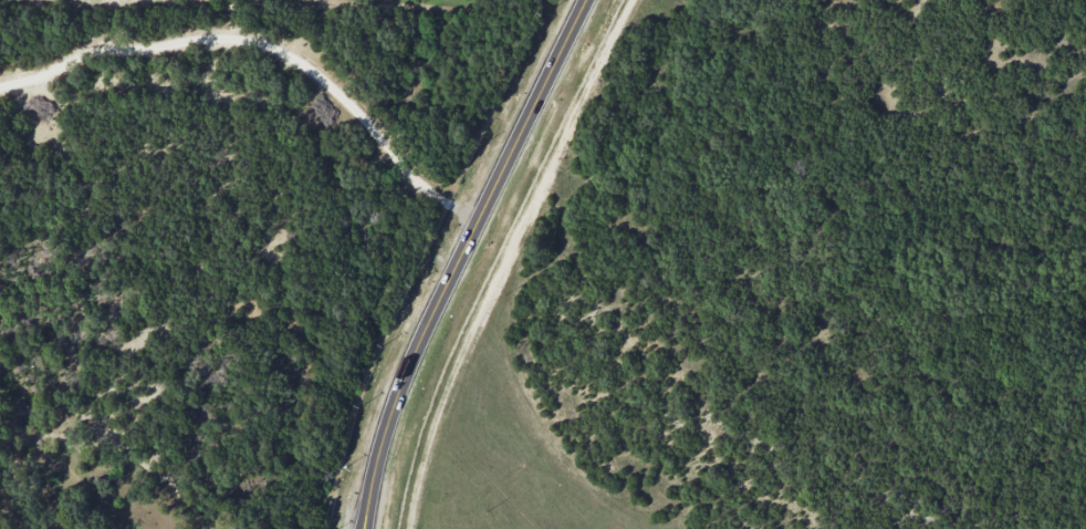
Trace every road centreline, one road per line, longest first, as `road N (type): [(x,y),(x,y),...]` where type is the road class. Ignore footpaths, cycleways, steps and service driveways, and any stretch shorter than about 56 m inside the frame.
road 1 (secondary): [(364,528),(408,364),(584,0)]

